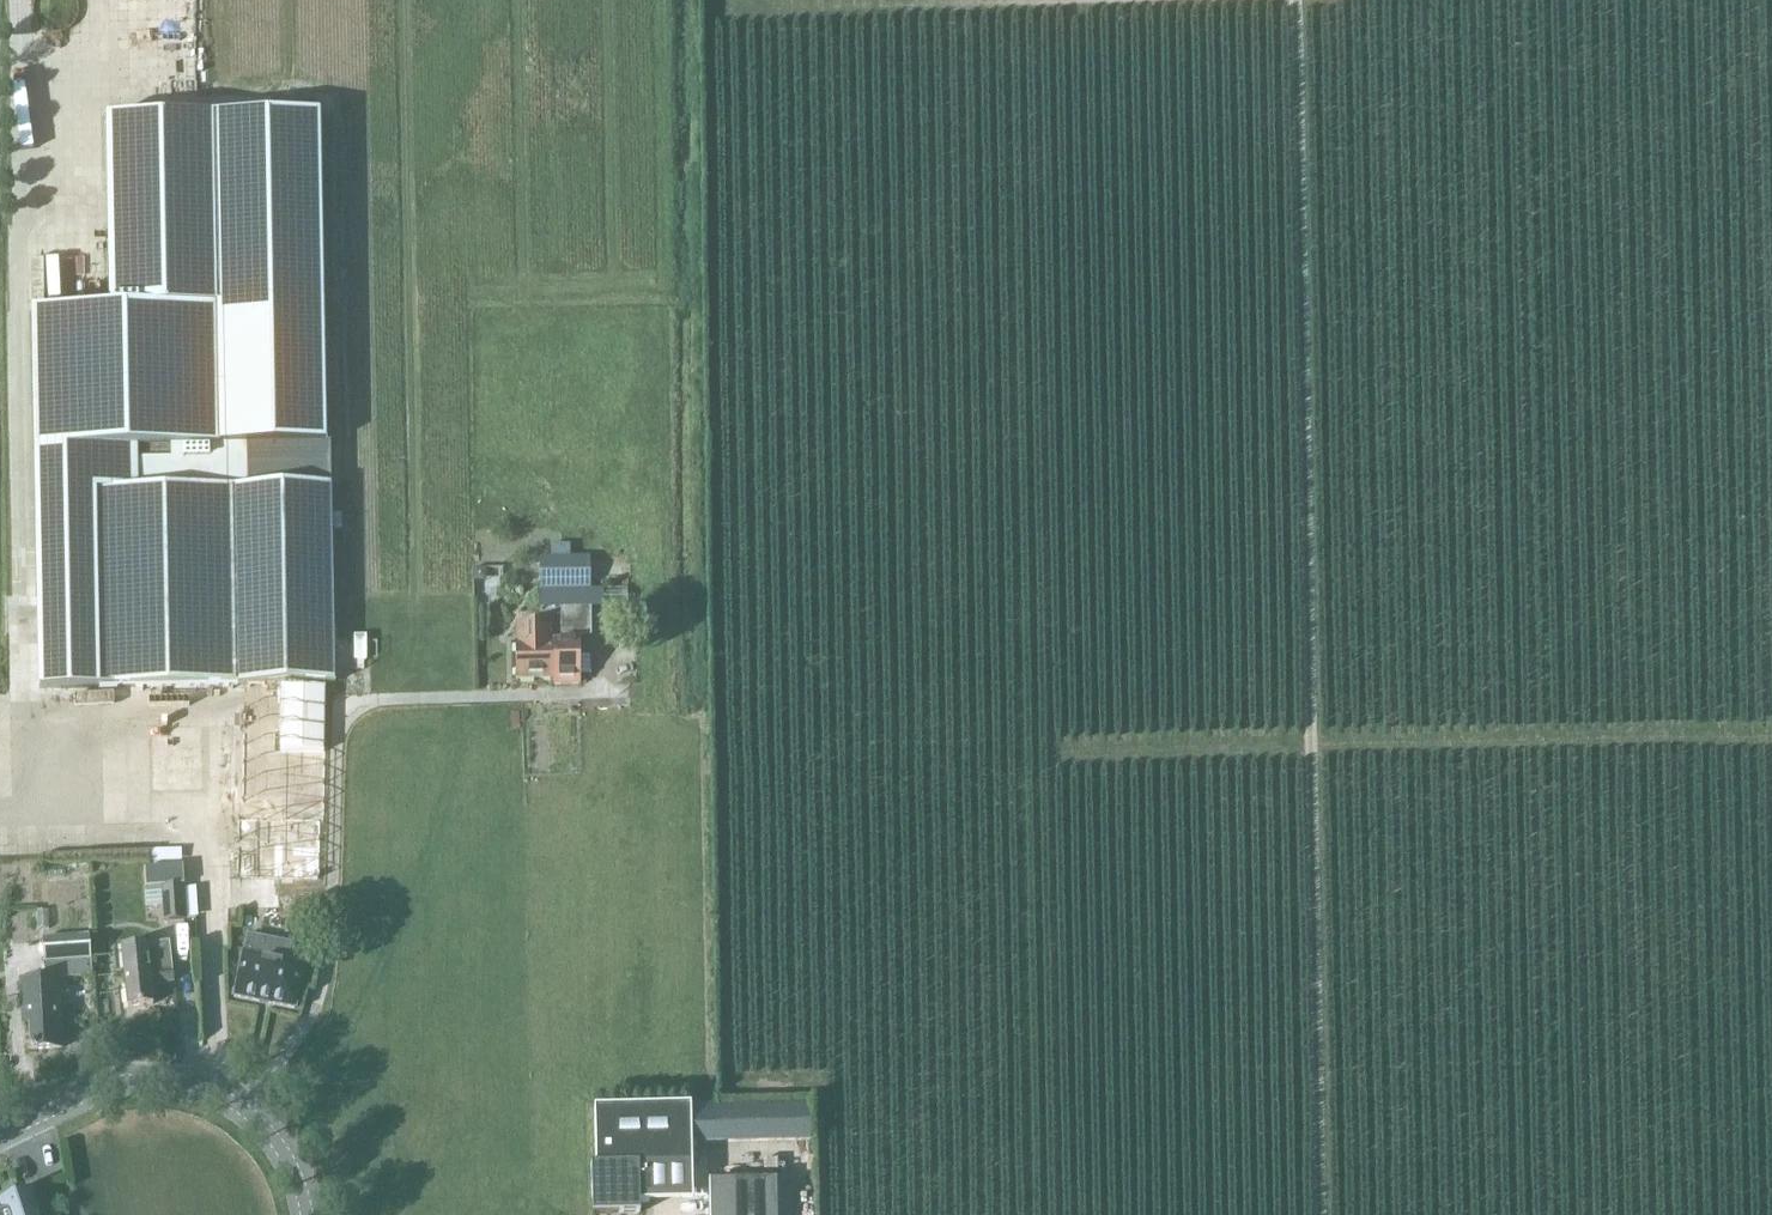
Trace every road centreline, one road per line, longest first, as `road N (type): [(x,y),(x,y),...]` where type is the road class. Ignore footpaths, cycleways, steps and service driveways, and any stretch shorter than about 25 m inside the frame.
road 1 (tertiary): [(0,1135),(120,1081),(189,1083),(239,1102),(272,1130),(308,1214)]

